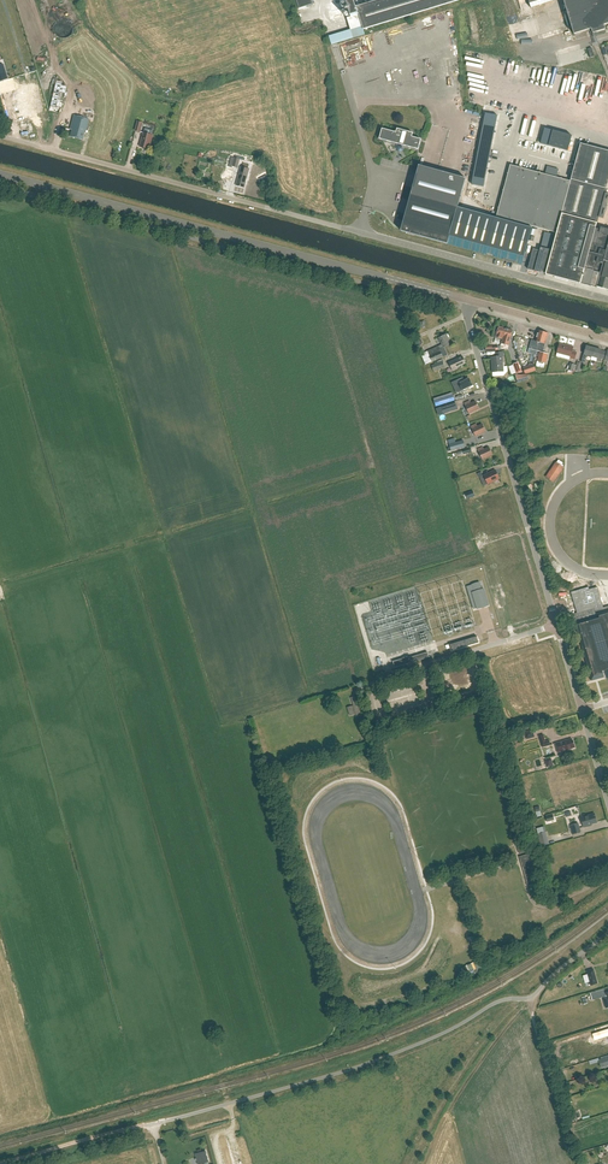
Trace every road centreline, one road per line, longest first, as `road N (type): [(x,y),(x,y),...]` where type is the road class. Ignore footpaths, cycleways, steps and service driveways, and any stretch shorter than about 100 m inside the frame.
road 1 (unclassified): [(143,1126),(412,1047),(498,1001),(531,997),(607,933)]
road 2 (tertiary): [(469,300),(0,173)]
road 3 (unclassified): [(340,228),(0,135)]
road 4 (unclassified): [(556,625),(468,320),(469,300)]
road 5 (unclassified): [(340,228),(607,298)]
road 6 (unclassified): [(607,802),(556,625)]
road 7 (track): [(143,1126),(0,1163)]
road 8 (tertiary): [(607,338),(469,300)]
road 9 (unclassified): [(437,662),(556,625)]

